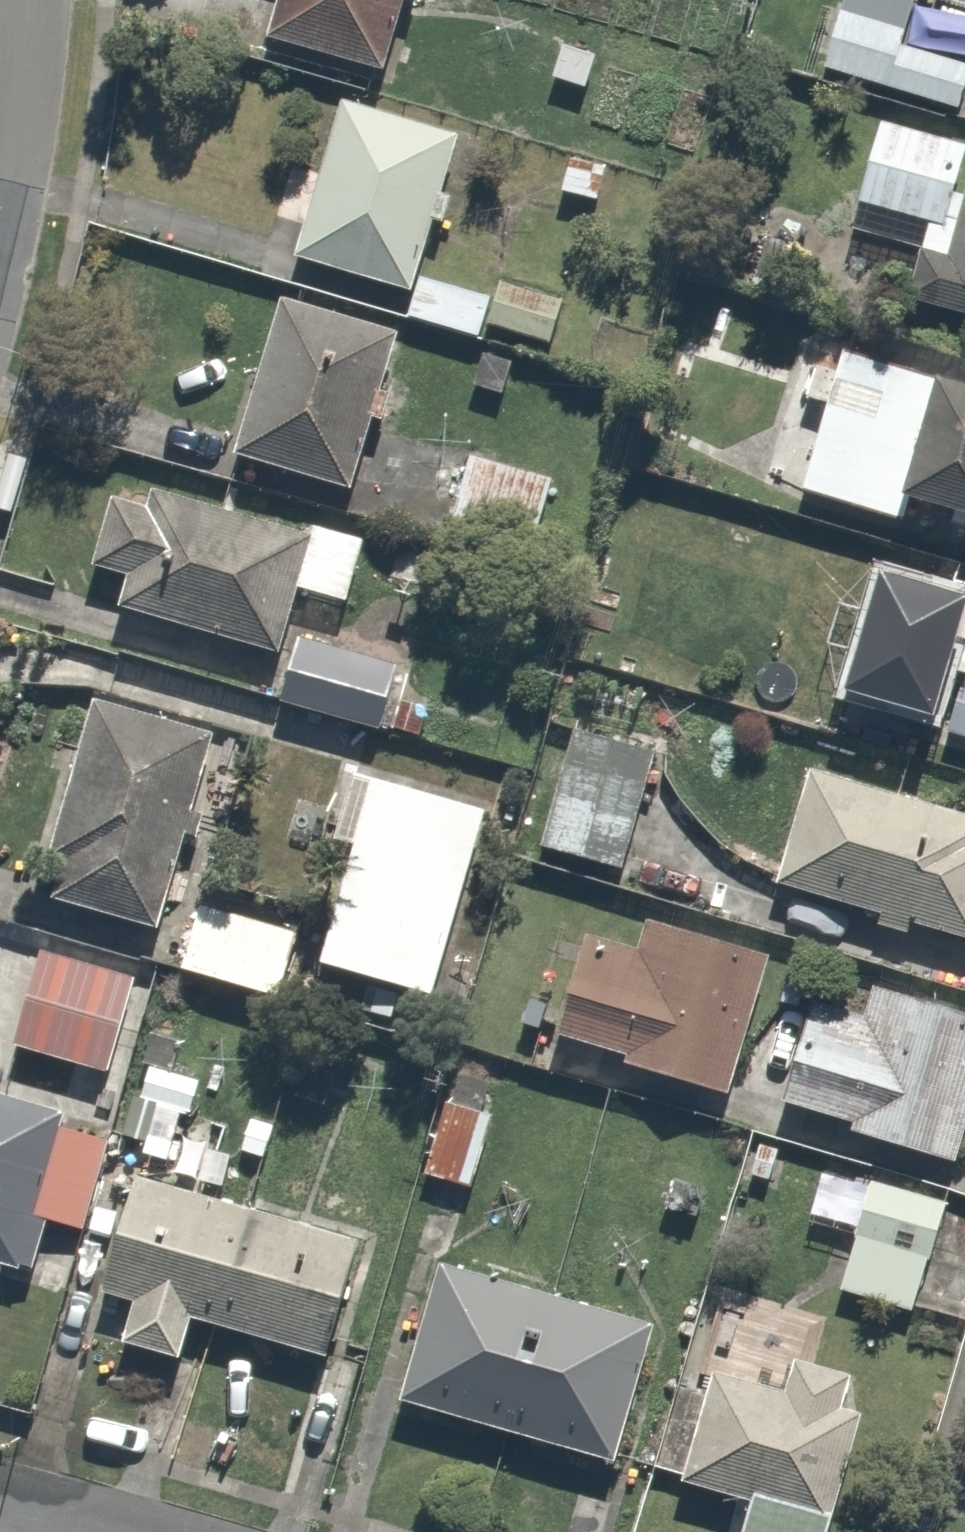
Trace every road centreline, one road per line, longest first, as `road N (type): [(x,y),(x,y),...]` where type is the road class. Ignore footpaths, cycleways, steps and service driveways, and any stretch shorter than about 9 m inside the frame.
road 1 (residential): [(19,0),(0,145)]

